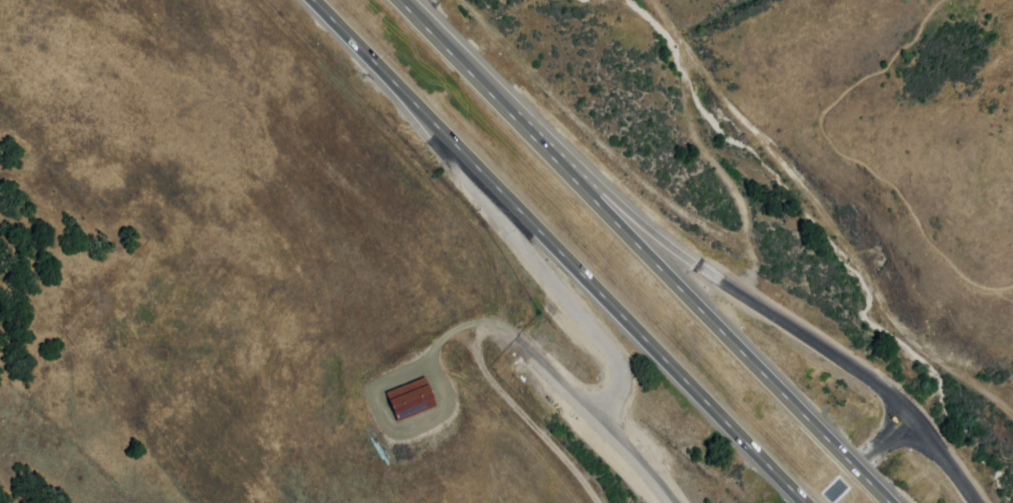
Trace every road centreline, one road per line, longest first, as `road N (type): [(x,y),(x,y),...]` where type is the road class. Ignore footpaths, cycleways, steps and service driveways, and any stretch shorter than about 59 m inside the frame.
road 1 (residential): [(666,502),(547,390),(486,307),(365,193),(269,116),(216,91),(82,0)]
road 2 (trunk): [(312,0),(804,502)]
road 3 (trunk): [(890,502),(399,0)]
road 4 (trunk): [(913,412),(860,366),(704,270),(625,207),(403,4)]
road 5 (trunk): [(359,48),(612,354),(619,375),(613,399),(589,429)]

